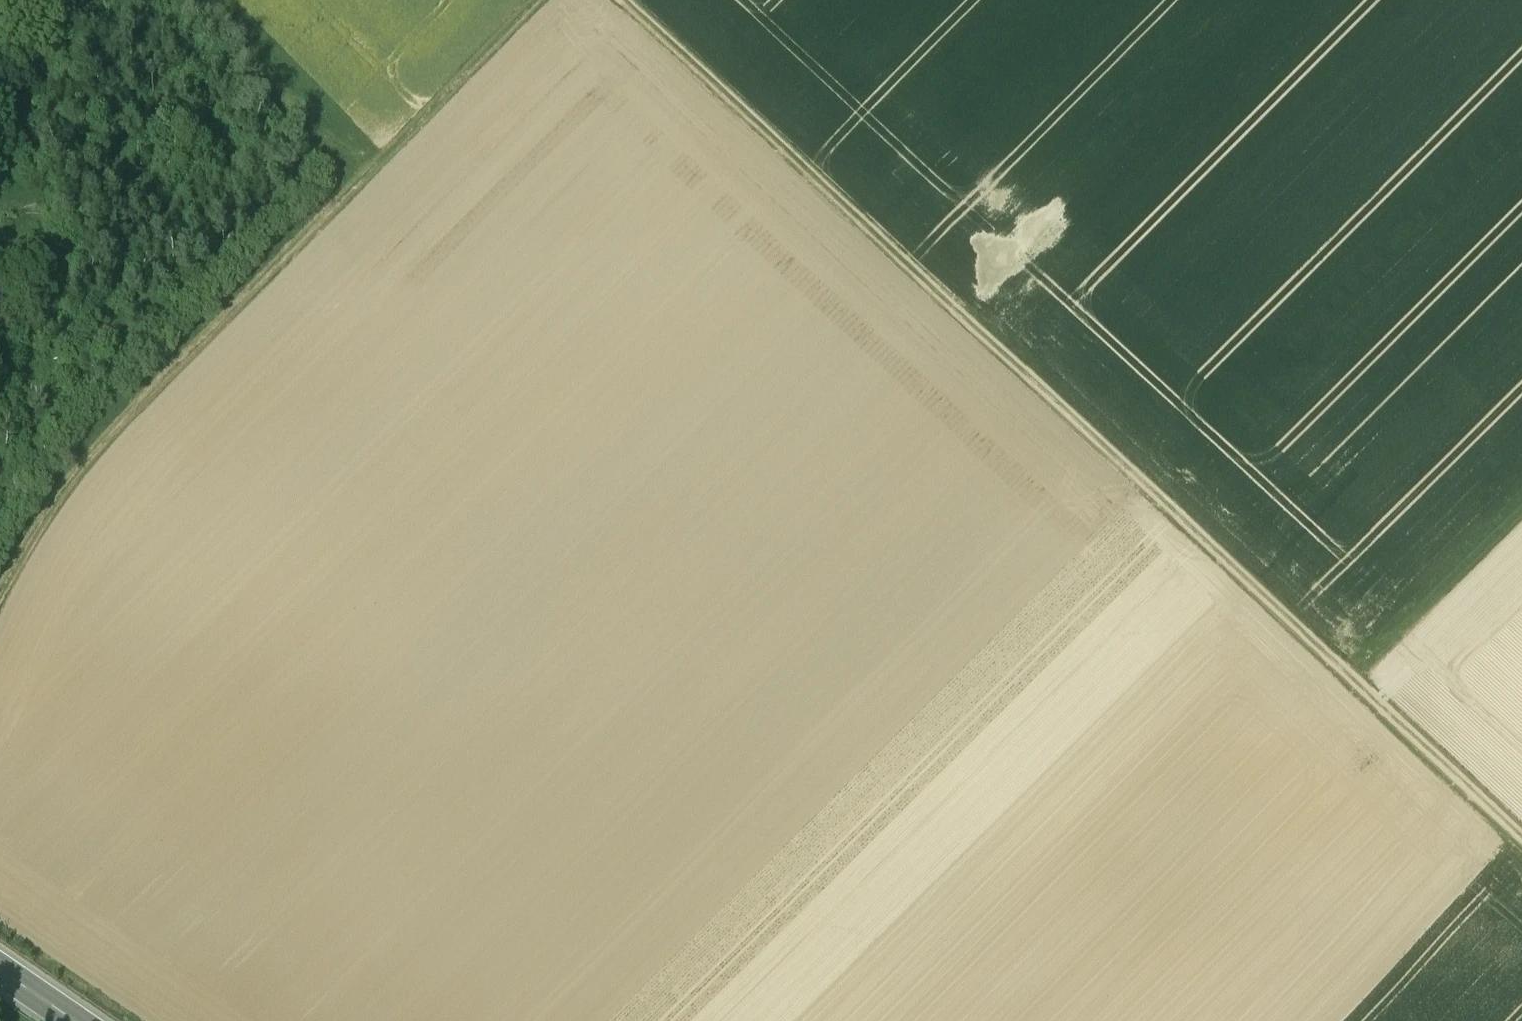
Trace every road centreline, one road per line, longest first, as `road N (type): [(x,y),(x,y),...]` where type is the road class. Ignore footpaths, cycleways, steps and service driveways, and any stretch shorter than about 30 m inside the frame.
road 1 (track): [(1521,843),(608,0)]
road 2 (track): [(571,0),(83,505),(0,647)]
road 3 (track): [(1521,535),(1361,697)]

